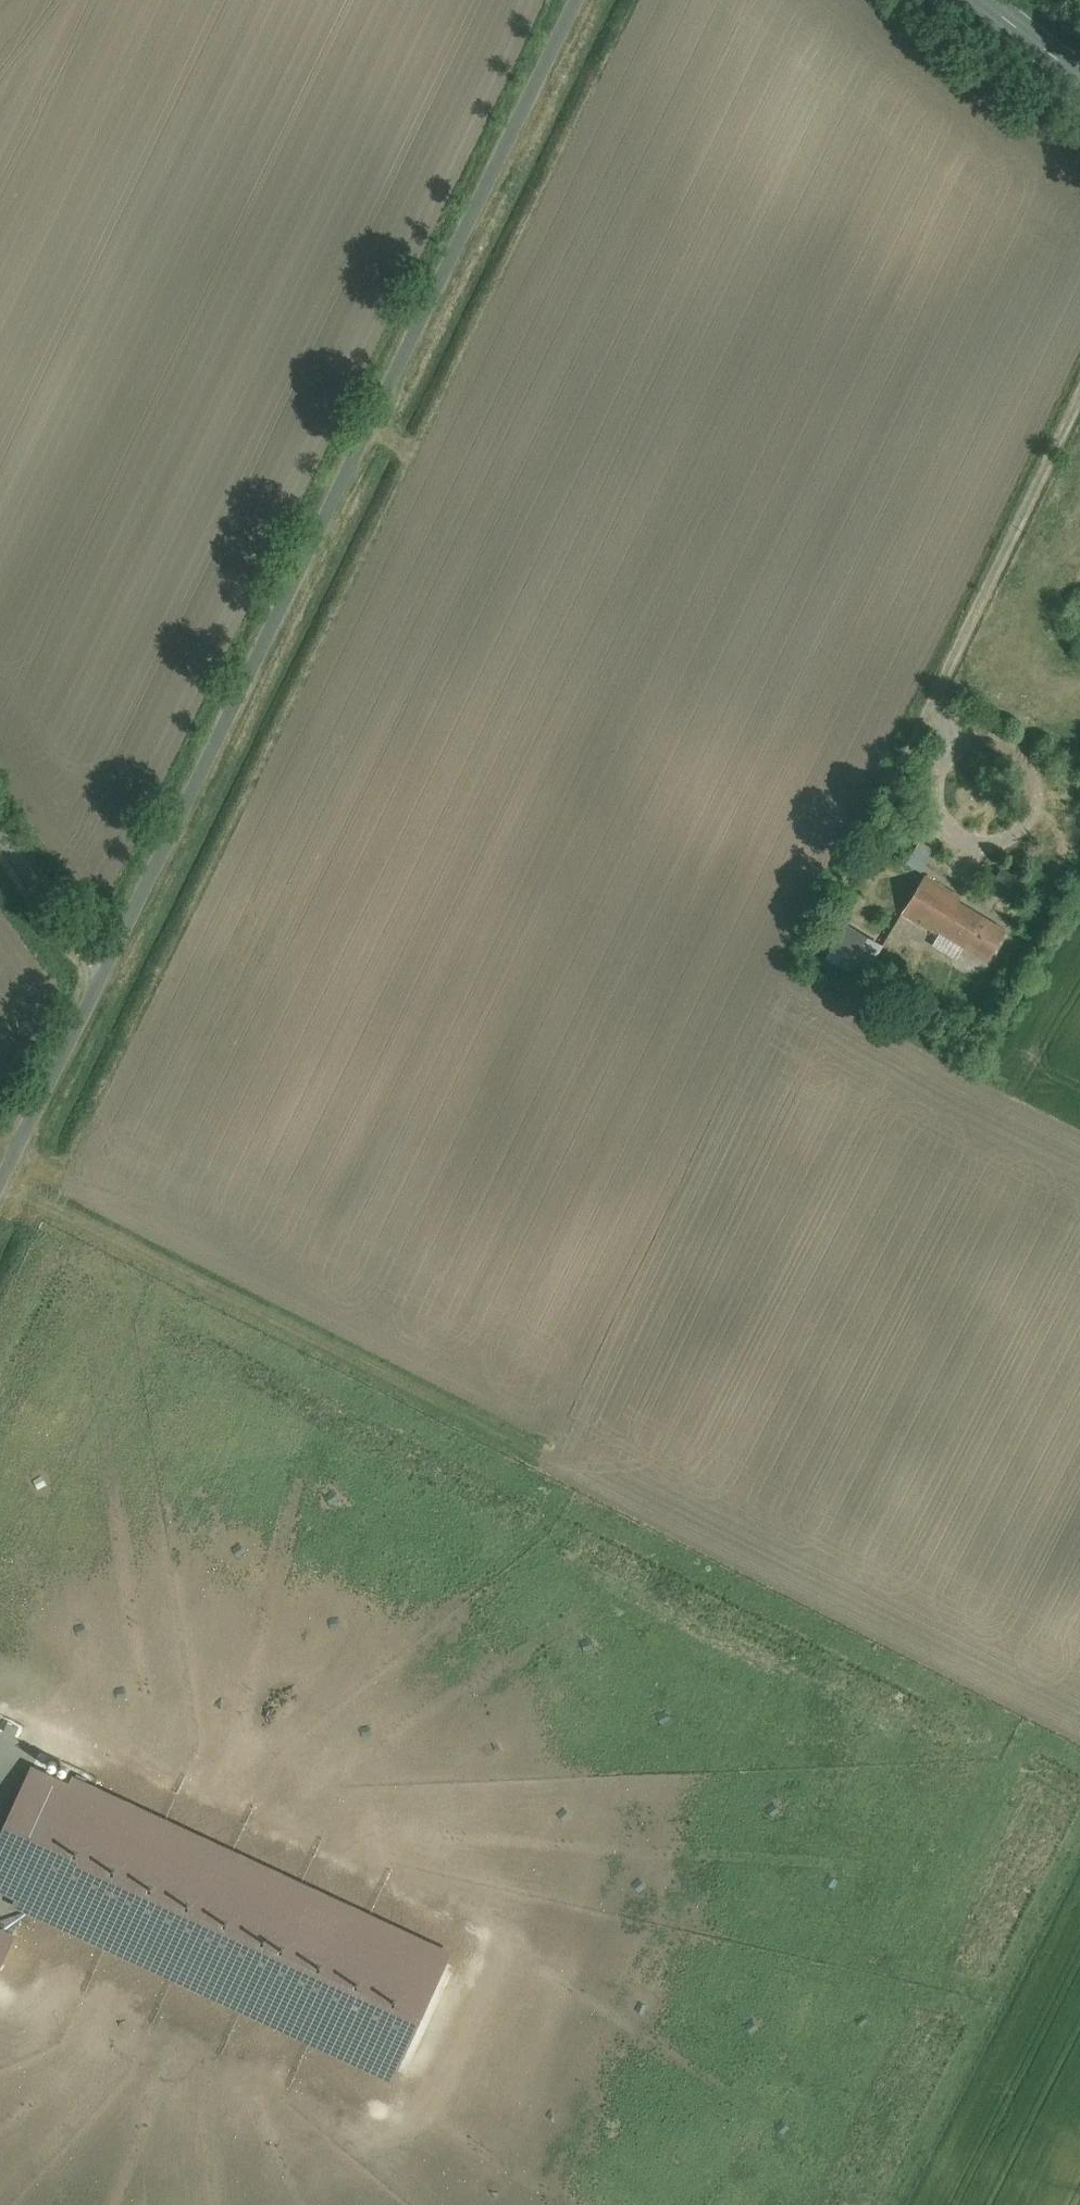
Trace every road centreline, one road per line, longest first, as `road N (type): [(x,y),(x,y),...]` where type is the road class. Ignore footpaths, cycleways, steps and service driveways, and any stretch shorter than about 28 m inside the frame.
road 1 (unclassified): [(0,1179),(577,0)]
road 2 (track): [(0,829),(100,978)]

